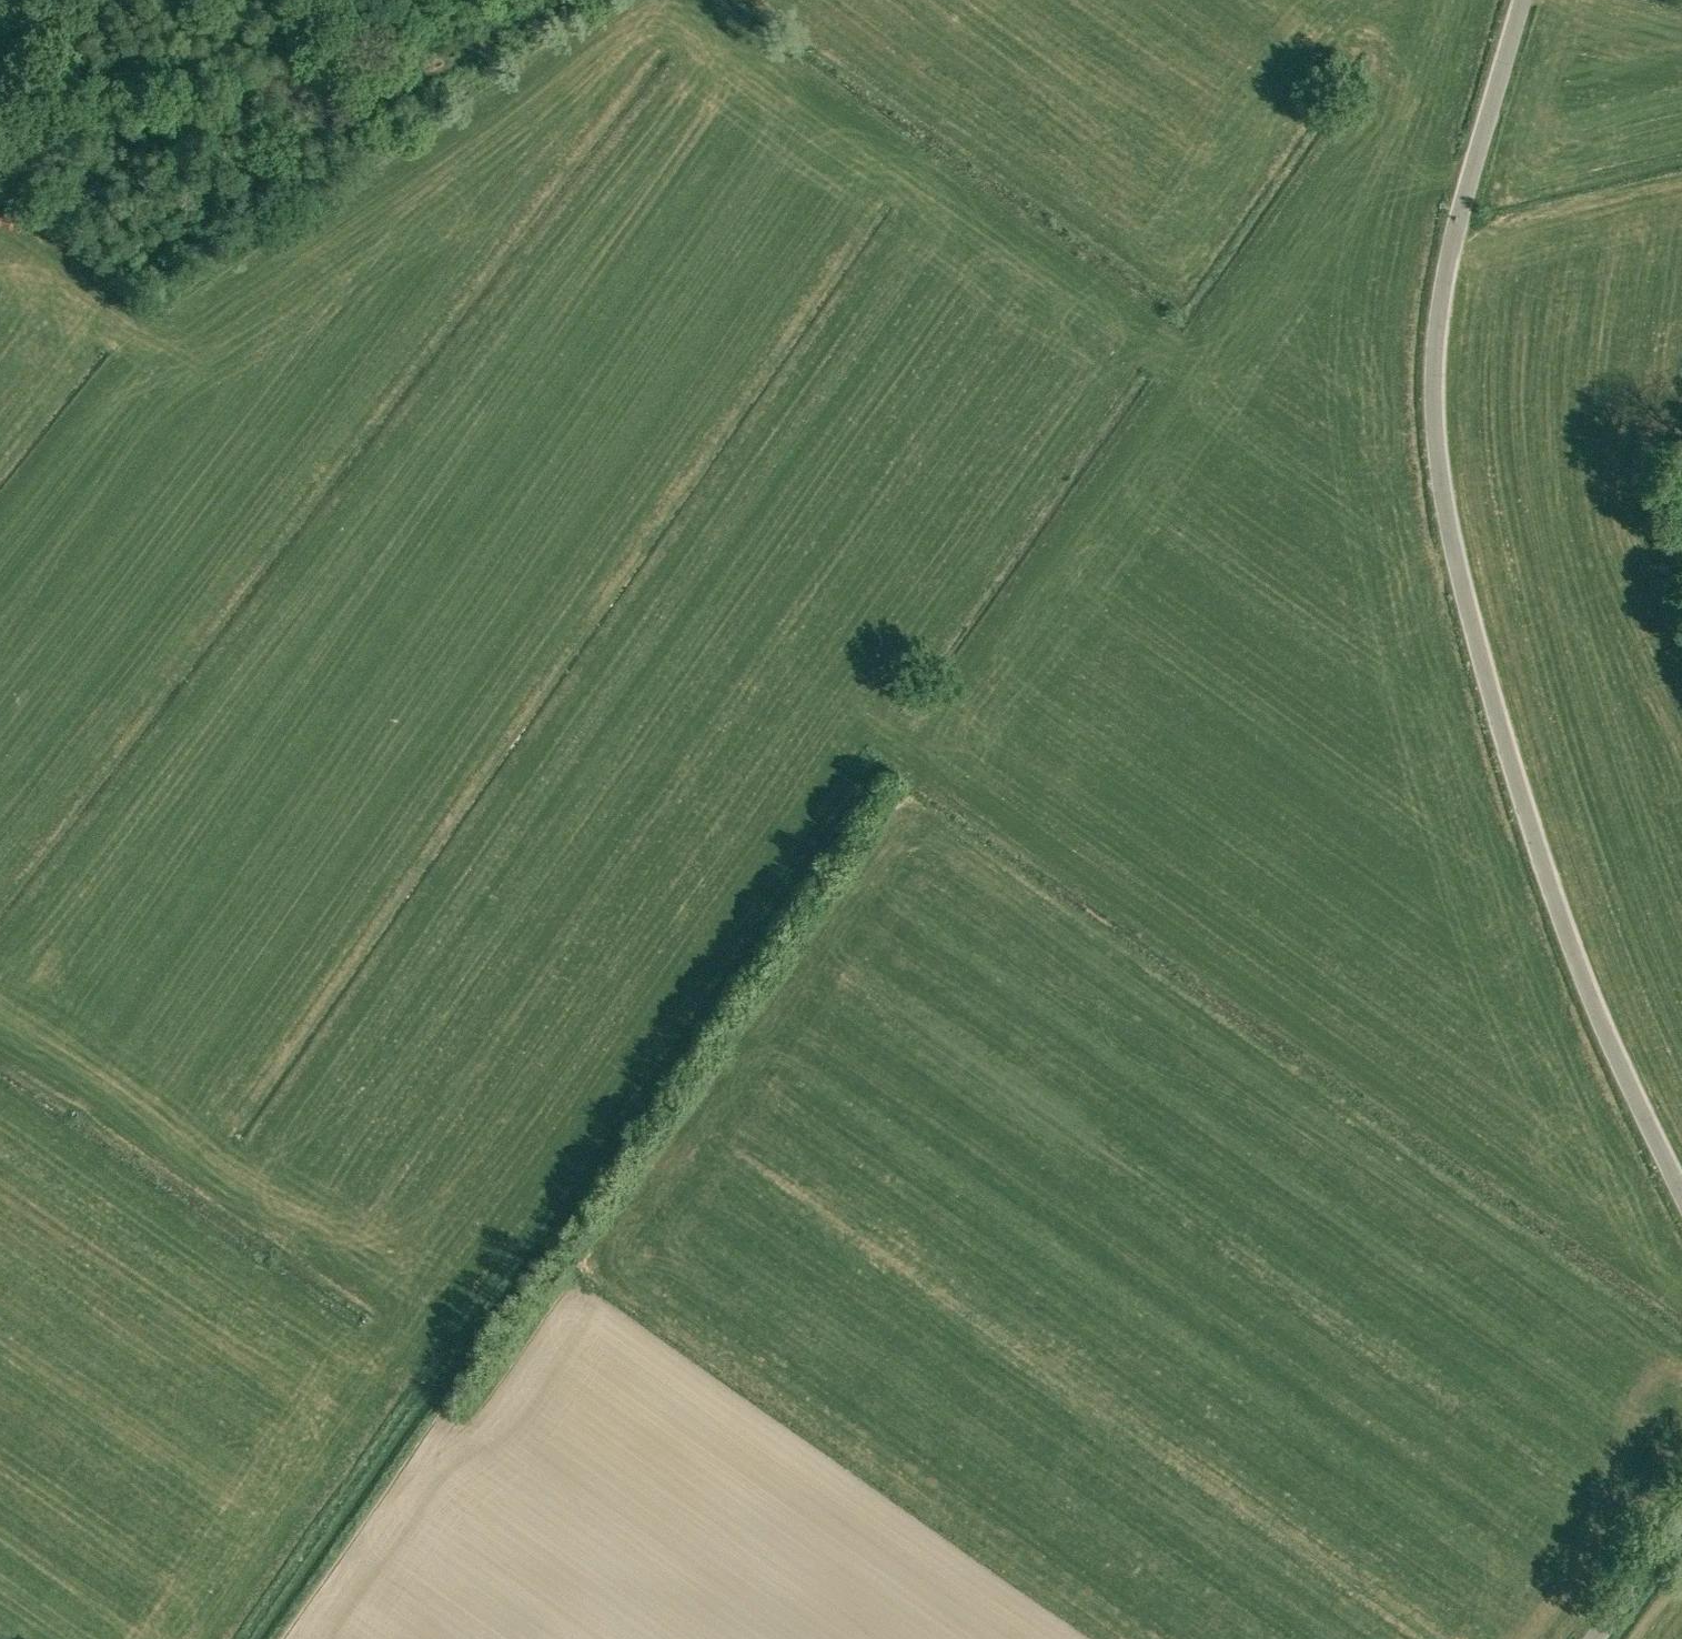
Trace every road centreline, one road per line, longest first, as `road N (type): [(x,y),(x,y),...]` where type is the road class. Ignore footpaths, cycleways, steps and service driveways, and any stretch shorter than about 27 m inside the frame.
road 1 (unclassified): [(1681,1194),(1559,912),(1471,615),(1438,459),(1436,341),(1446,279),(1523,0)]
road 2 (unclassified): [(1594,1638),(1681,1519)]

